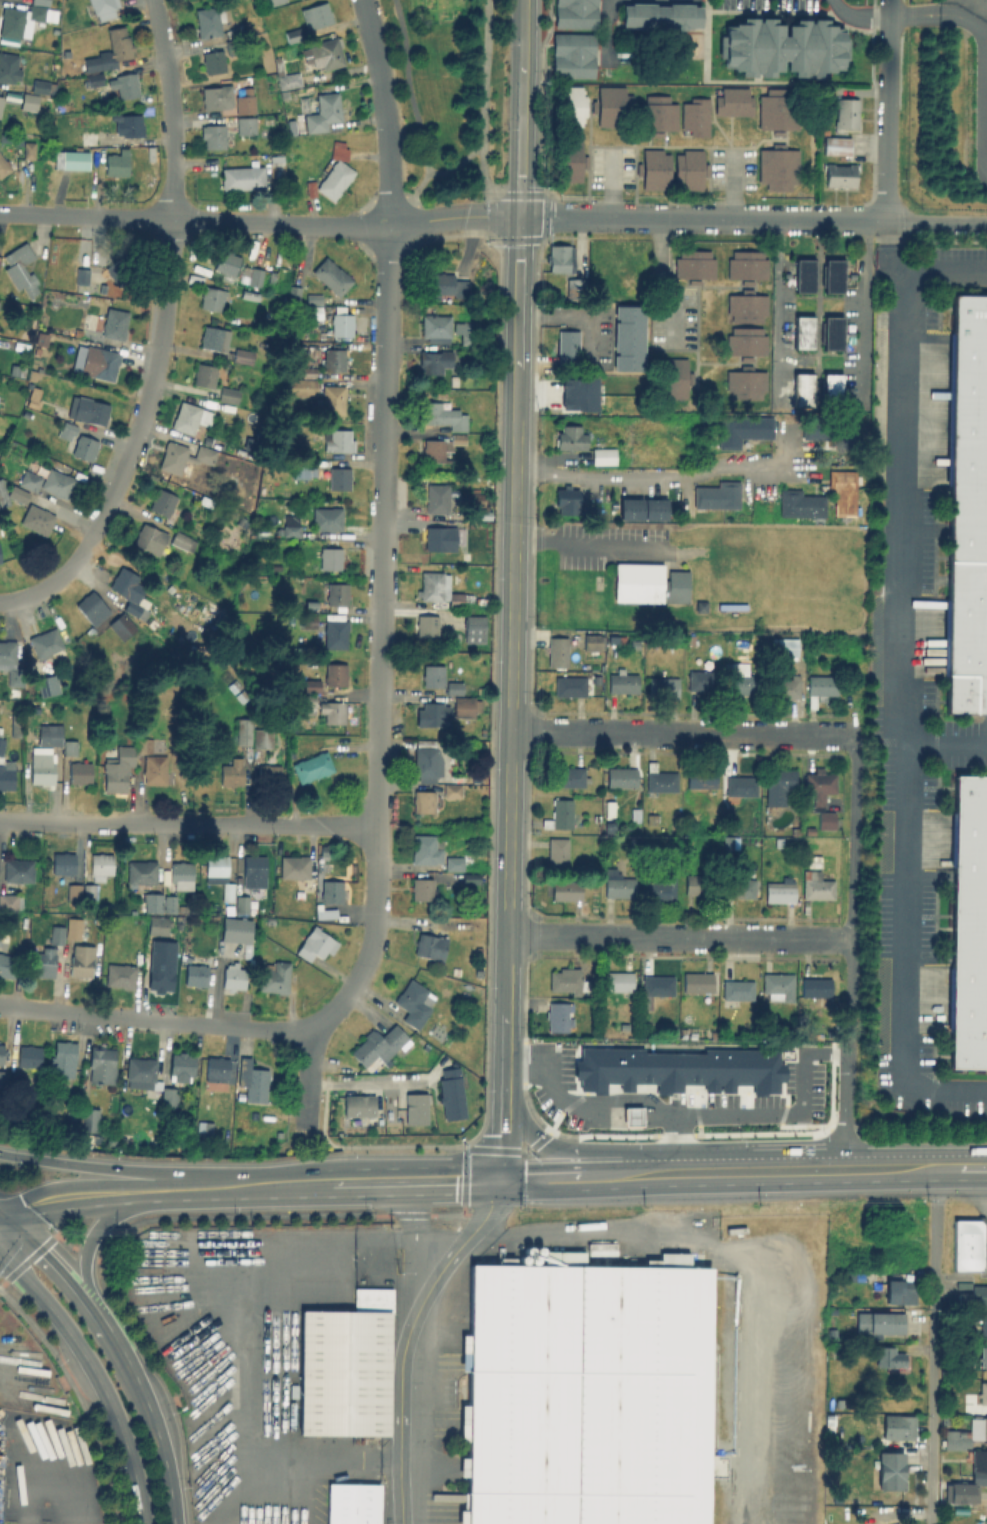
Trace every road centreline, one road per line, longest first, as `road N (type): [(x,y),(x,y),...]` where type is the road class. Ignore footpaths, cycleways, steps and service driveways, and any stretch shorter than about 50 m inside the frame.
road 1 (residential): [(310,1029),(342,1000),(374,923),(386,128),(363,0)]
road 2 (residential): [(0,604),(46,590),(94,536),(130,459),(154,371),(165,309),(169,105),(150,0)]
road 3 (secondary): [(506,1025),(517,366)]
road 4 (secondary): [(498,1182),(524,1193),(958,1181)]
road 5 (residential): [(843,1158),(854,752),(848,735)]
road 6 (residential): [(387,228),(0,214)]
road 7 (residential): [(376,827),(0,821)]
road 8 (residential): [(884,221),(519,215)]
road 9 (residential): [(851,941),(507,935)]
road 10 (residential): [(848,735),(511,732)]
road 11 (secondary): [(0,1239),(100,1378),(124,1434),(144,1523)]
road 12 (residential): [(310,1029),(232,1030),(0,1007)]
road 13 (residential): [(401,1523),(402,1351),(431,1284)]
road 14 (residential): [(884,221),(887,0)]
road 15 (secondary): [(176,1523),(156,1426),(105,1333)]
road 16 (secondary): [(194,1188),(151,1175),(0,1157)]
road 17 (secondary): [(105,1333),(84,1282),(86,1249),(141,1190)]
road 18 (secondary): [(654,1160),(559,1153),(505,1110)]
road 19 (secondary): [(843,1158),(681,1160)]
road 20 (secondary): [(654,1160),(641,1167),(523,1169),(498,1182)]
road 21 (secondary): [(519,215),(522,63)]
road 22 (secondary): [(517,366),(519,215)]
road 23 (secondary): [(141,1190),(63,1200),(0,1232)]
road 24 (secondary): [(105,1333),(39,1253),(0,1235)]
road 25 (secondary): [(986,1155),(843,1158)]
road 26 (residential): [(519,215),(387,228)]
road 27 (secondary): [(325,1185),(194,1188)]
road 28 (residential): [(431,1284),(478,1225),(498,1182)]

